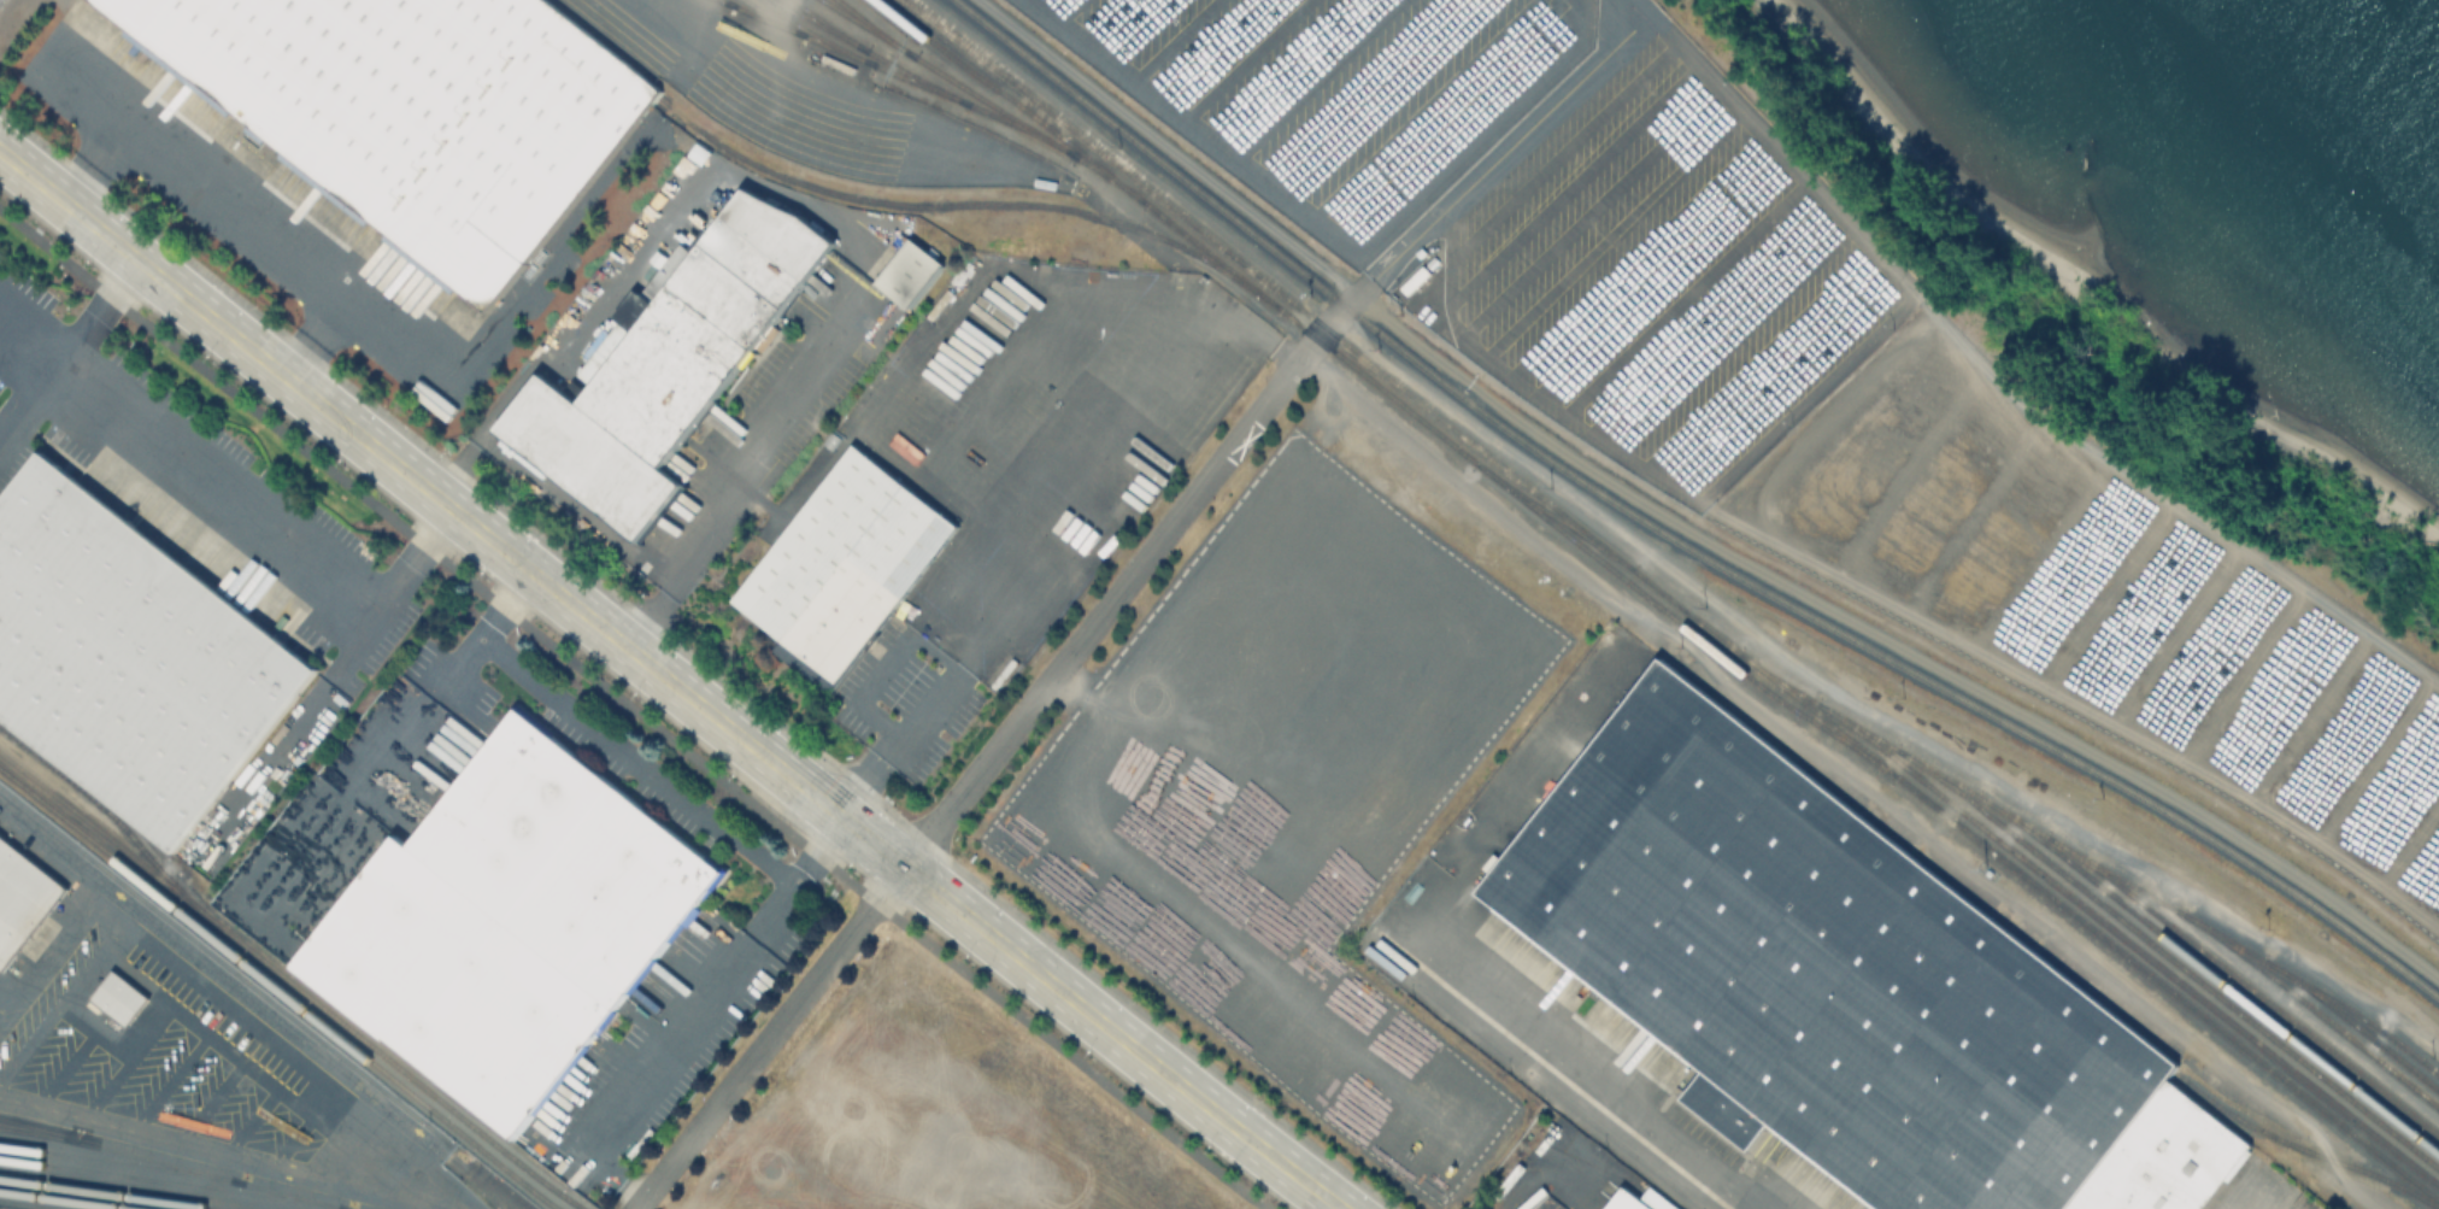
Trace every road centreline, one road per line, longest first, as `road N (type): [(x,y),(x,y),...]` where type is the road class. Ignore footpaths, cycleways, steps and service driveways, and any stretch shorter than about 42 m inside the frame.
road 1 (primary): [(0,151),(1341,1208)]

